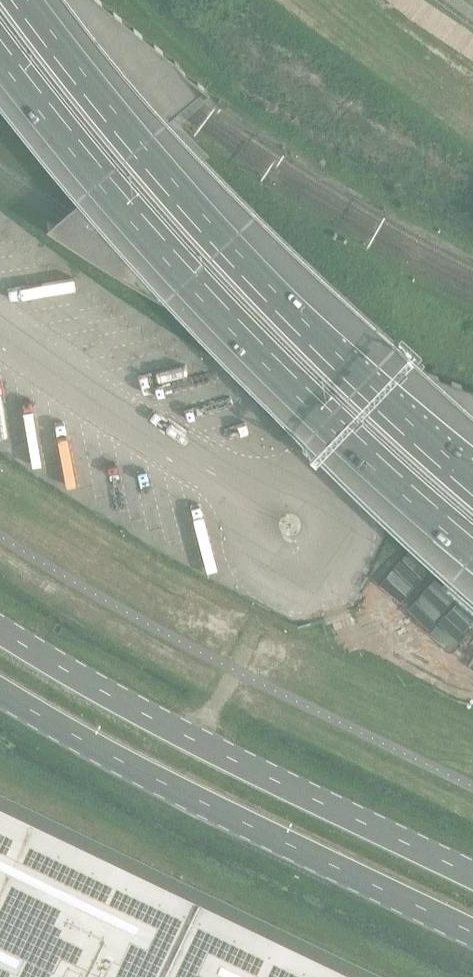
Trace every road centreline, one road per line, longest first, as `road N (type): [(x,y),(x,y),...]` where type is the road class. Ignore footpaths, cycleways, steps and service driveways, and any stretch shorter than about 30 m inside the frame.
road 1 (motorway): [(0,36),(107,176),(259,345),(472,538)]
road 2 (motorway): [(472,480),(330,350),(226,242),(84,79),(27,0)]
road 3 (secondary): [(472,872),(196,737),(0,626)]
road 4 (secondary): [(0,687),(141,768),(472,929)]

